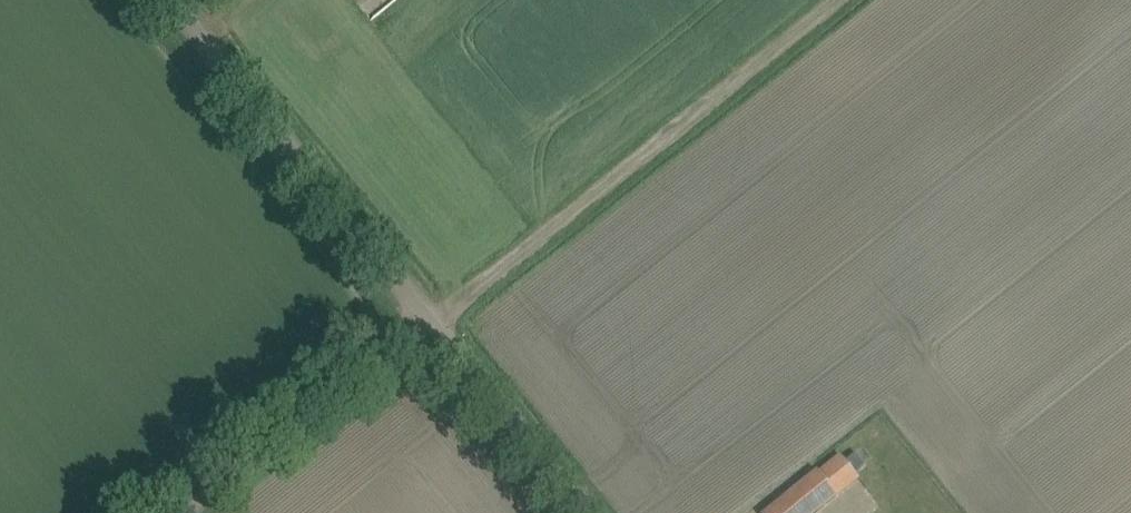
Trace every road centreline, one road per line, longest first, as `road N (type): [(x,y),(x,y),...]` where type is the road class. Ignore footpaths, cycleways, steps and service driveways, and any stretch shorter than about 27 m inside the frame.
road 1 (tertiary): [(589,512),(173,0)]
road 2 (track): [(431,318),(837,0)]
road 3 (track): [(431,318),(178,512)]

